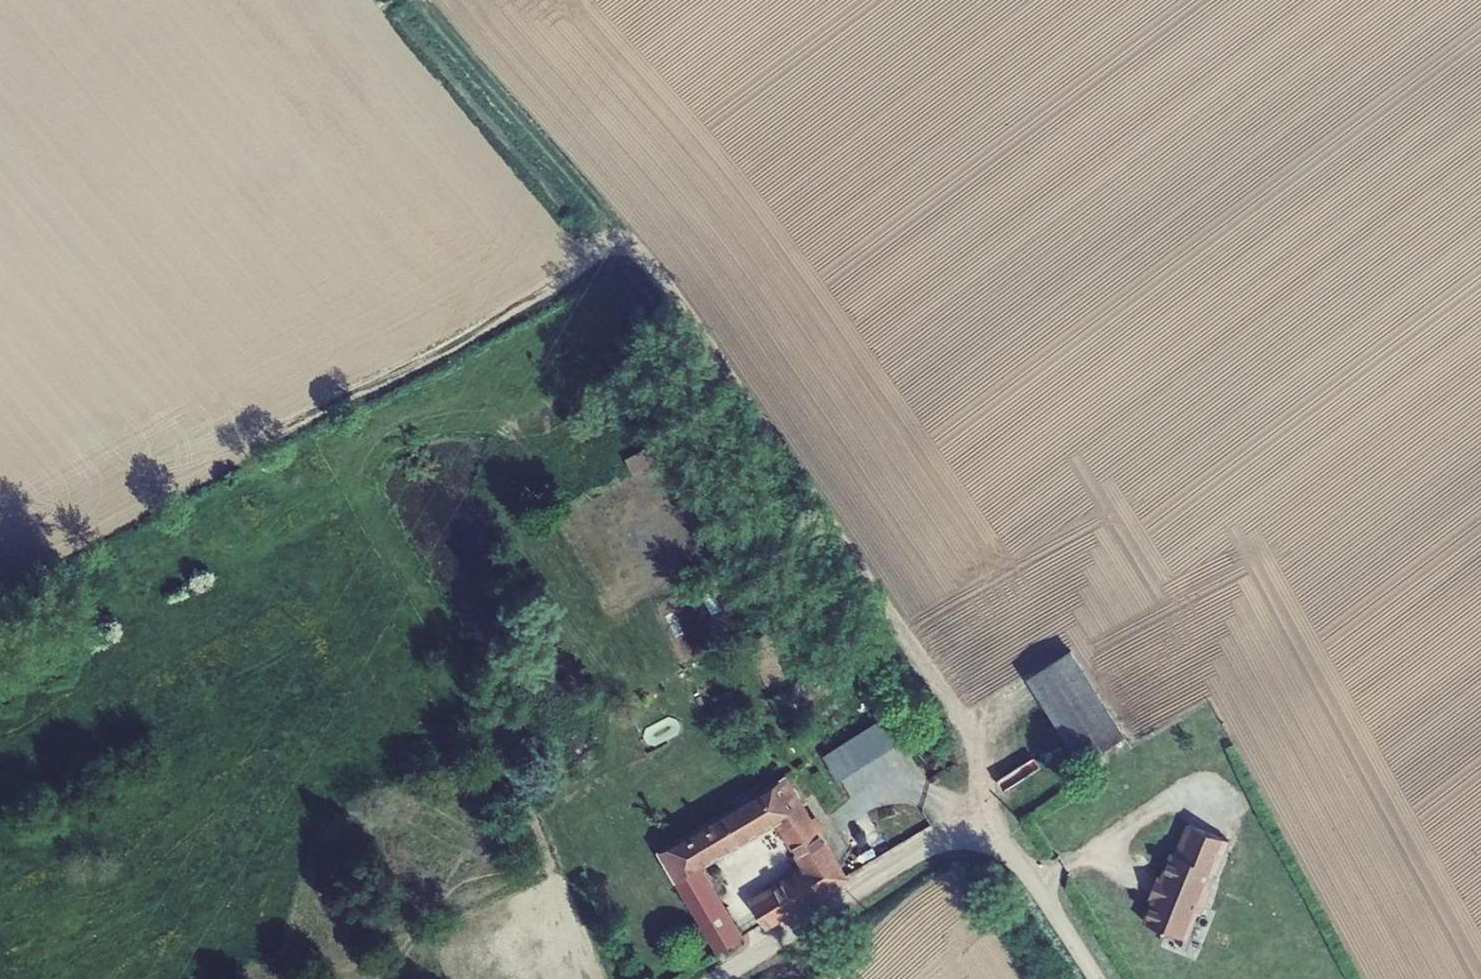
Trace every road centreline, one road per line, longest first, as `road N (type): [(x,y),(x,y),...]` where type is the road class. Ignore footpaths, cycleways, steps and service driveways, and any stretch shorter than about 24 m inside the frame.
road 1 (unclassified): [(1094,978),(1011,853),(982,835),(953,837),(727,978)]

